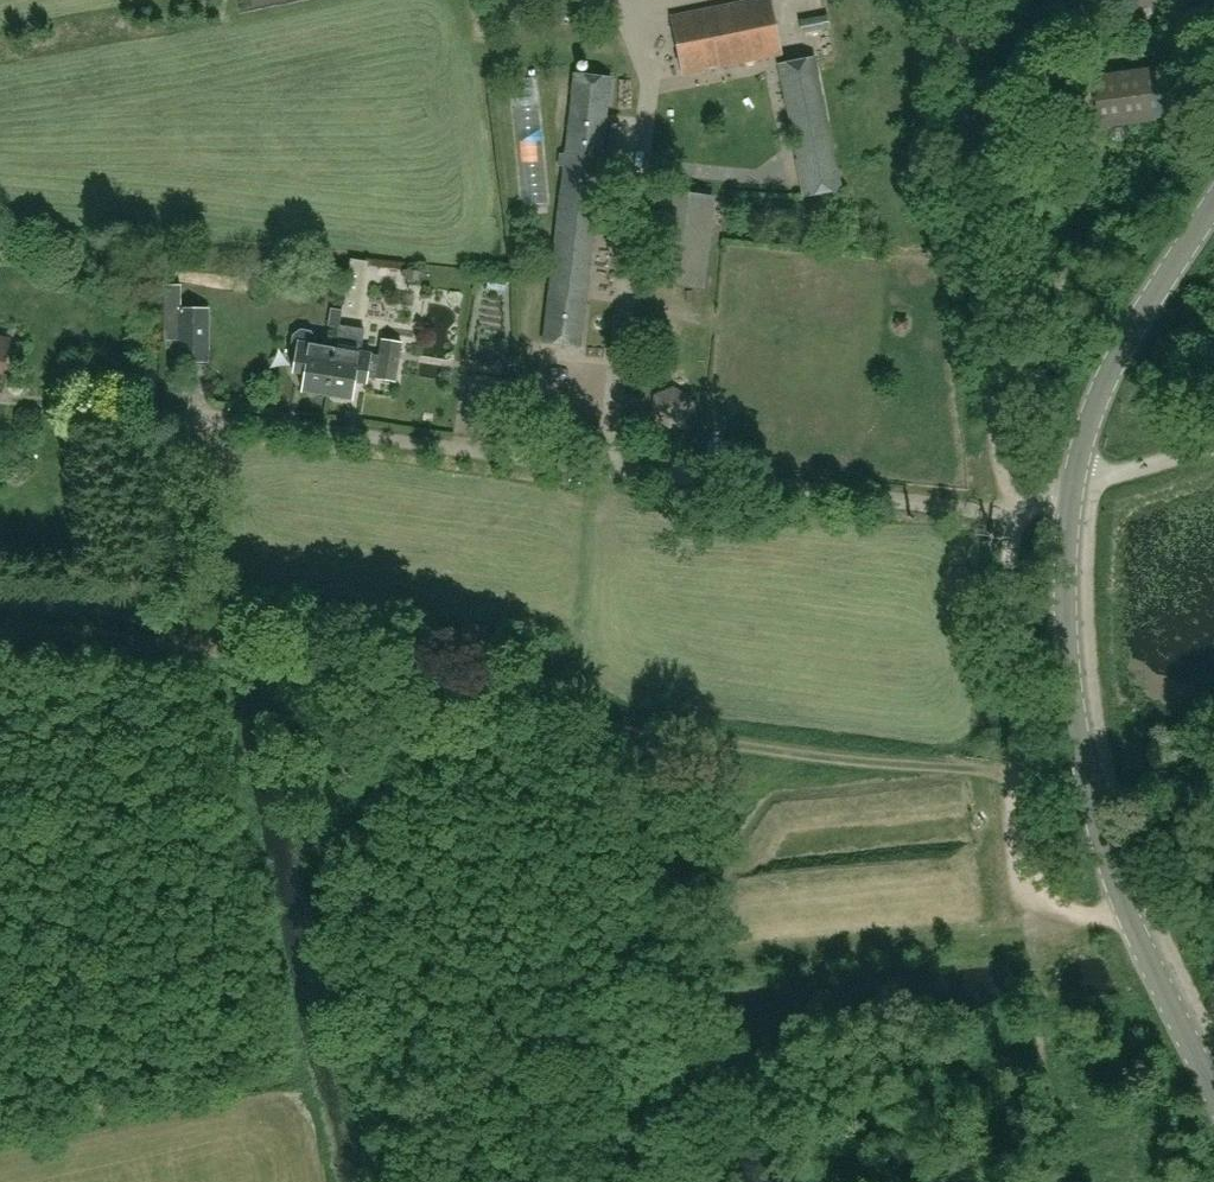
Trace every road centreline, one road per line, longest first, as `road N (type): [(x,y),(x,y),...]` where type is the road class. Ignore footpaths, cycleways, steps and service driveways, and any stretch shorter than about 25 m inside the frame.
road 1 (unclassified): [(1073,483),(987,510),(185,412)]
road 2 (tertiary): [(1213,1092),(1128,915),(1086,764),(1065,595),(1073,483)]
road 3 (track): [(1020,505),(1000,468),(950,0)]
road 4 (track): [(192,645),(475,684),(558,703),(615,729),(675,737)]
road 5 (track): [(1021,771),(892,765),(675,737)]
road 6 (tertiary): [(1073,483),(1107,387),(1213,208)]
road 7 (track): [(1020,505),(1012,525),(1012,647),(1021,771)]
road 8 (track): [(586,464),(558,703)]
road 9 (track): [(192,645),(185,412)]
road 10 (track): [(1021,771),(1026,844),(1042,896),(1079,916),(1128,915)]
road 11 (track): [(0,629),(192,645)]
road 12 (unclassified): [(1073,483),(1213,446)]

